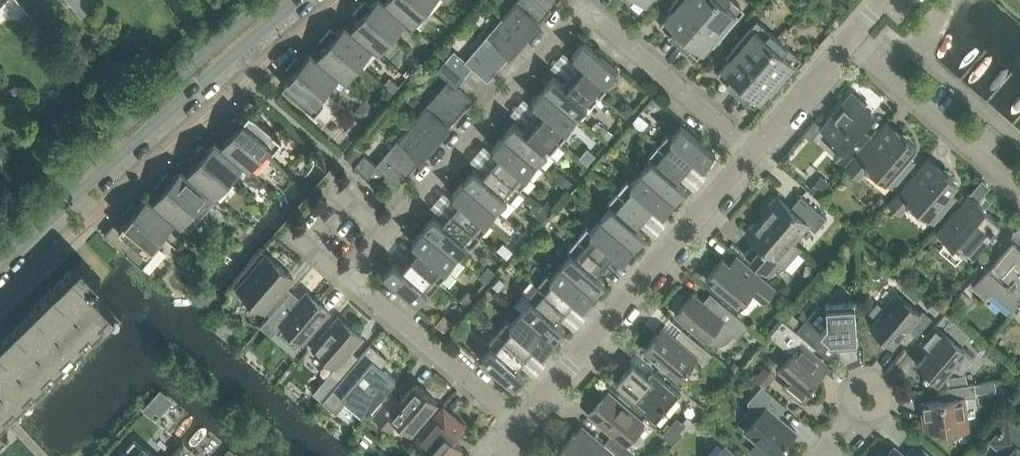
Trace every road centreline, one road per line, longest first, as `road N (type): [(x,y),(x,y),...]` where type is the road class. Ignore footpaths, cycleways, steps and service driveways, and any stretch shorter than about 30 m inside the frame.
road 1 (residential): [(520,423),(348,277),(580,6),(756,149)]
road 2 (tertiary): [(0,265),(299,0)]
road 3 (residential): [(520,423),(756,149)]
road 4 (tertiary): [(270,0),(0,239)]
road 5 (residential): [(1019,187),(848,40)]
road 6 (residential): [(756,149),(848,40)]

